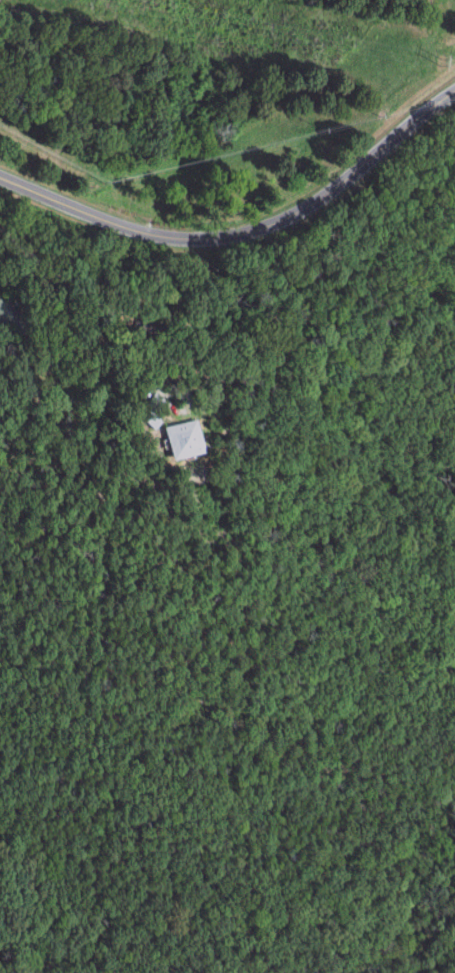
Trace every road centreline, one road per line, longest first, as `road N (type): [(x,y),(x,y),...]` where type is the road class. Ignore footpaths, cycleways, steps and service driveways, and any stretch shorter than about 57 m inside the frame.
road 1 (tertiary): [(0,176),(154,236),(255,233),(314,207),(423,106),(454,90)]

